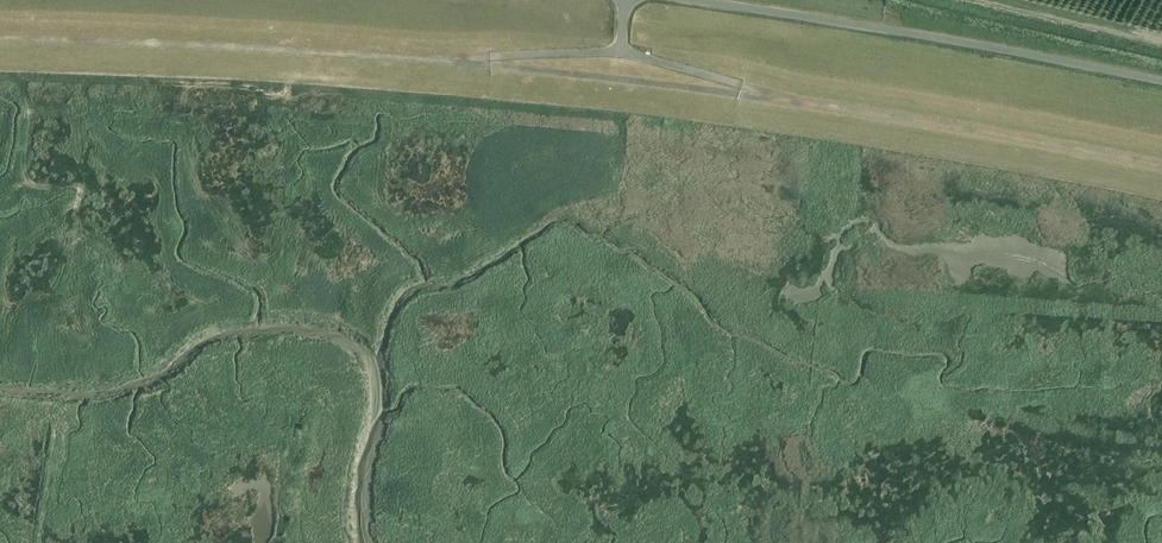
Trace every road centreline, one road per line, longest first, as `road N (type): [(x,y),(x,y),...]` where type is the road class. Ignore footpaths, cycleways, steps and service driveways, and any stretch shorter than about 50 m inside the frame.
road 1 (track): [(1161,163),(784,100),(623,51)]
road 2 (unclassified): [(1161,82),(687,0)]

